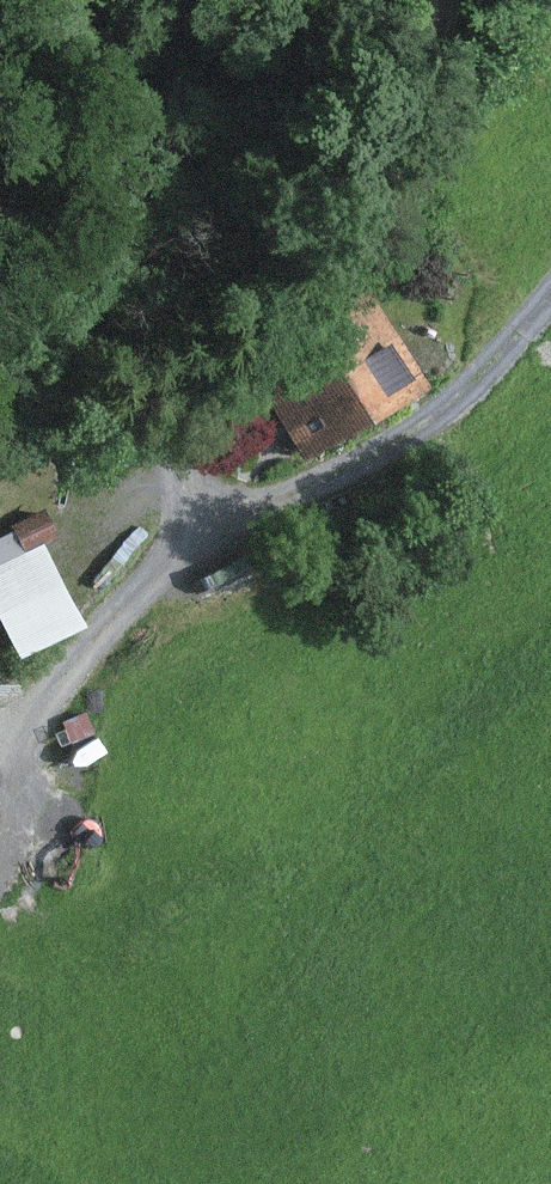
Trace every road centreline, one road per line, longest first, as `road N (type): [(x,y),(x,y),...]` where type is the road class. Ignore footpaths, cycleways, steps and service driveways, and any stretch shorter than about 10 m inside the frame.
road 1 (track): [(550,293),(441,416),(219,511),(74,680),(40,793)]
road 2 (track): [(219,511),(177,469),(189,397),(335,272),(396,187),(427,89),(442,0)]

